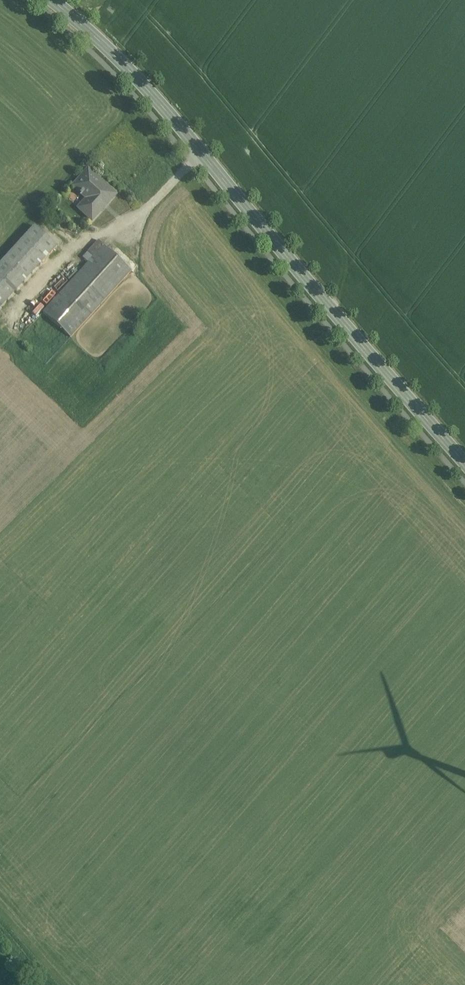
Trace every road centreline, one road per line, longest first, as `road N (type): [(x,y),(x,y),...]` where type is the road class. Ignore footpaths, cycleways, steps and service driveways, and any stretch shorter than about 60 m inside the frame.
road 1 (tertiary): [(52,0),(163,106),(464,463)]

